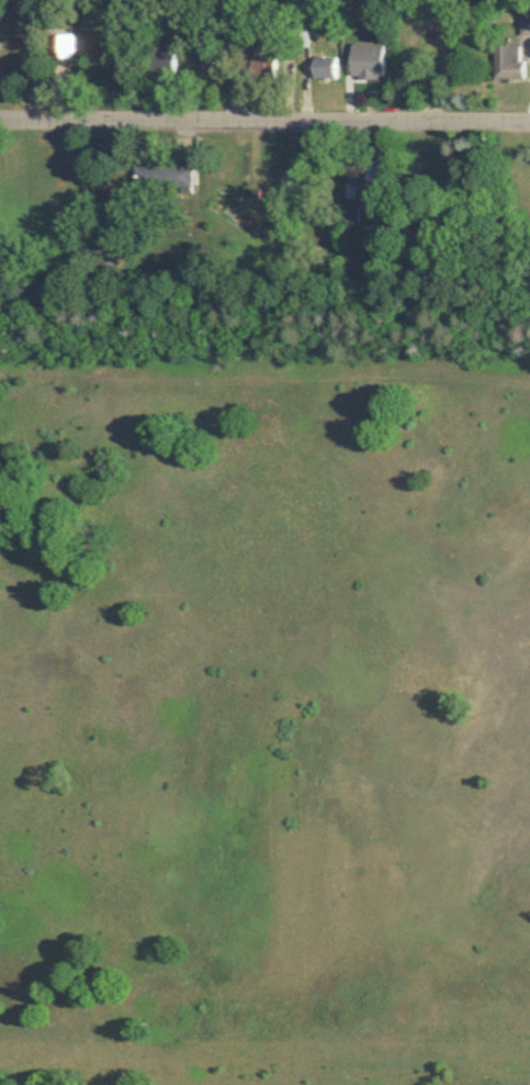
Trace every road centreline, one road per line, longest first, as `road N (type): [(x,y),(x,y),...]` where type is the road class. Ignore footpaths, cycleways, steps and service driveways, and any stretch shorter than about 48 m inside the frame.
road 1 (residential): [(0,122),(529,125)]

